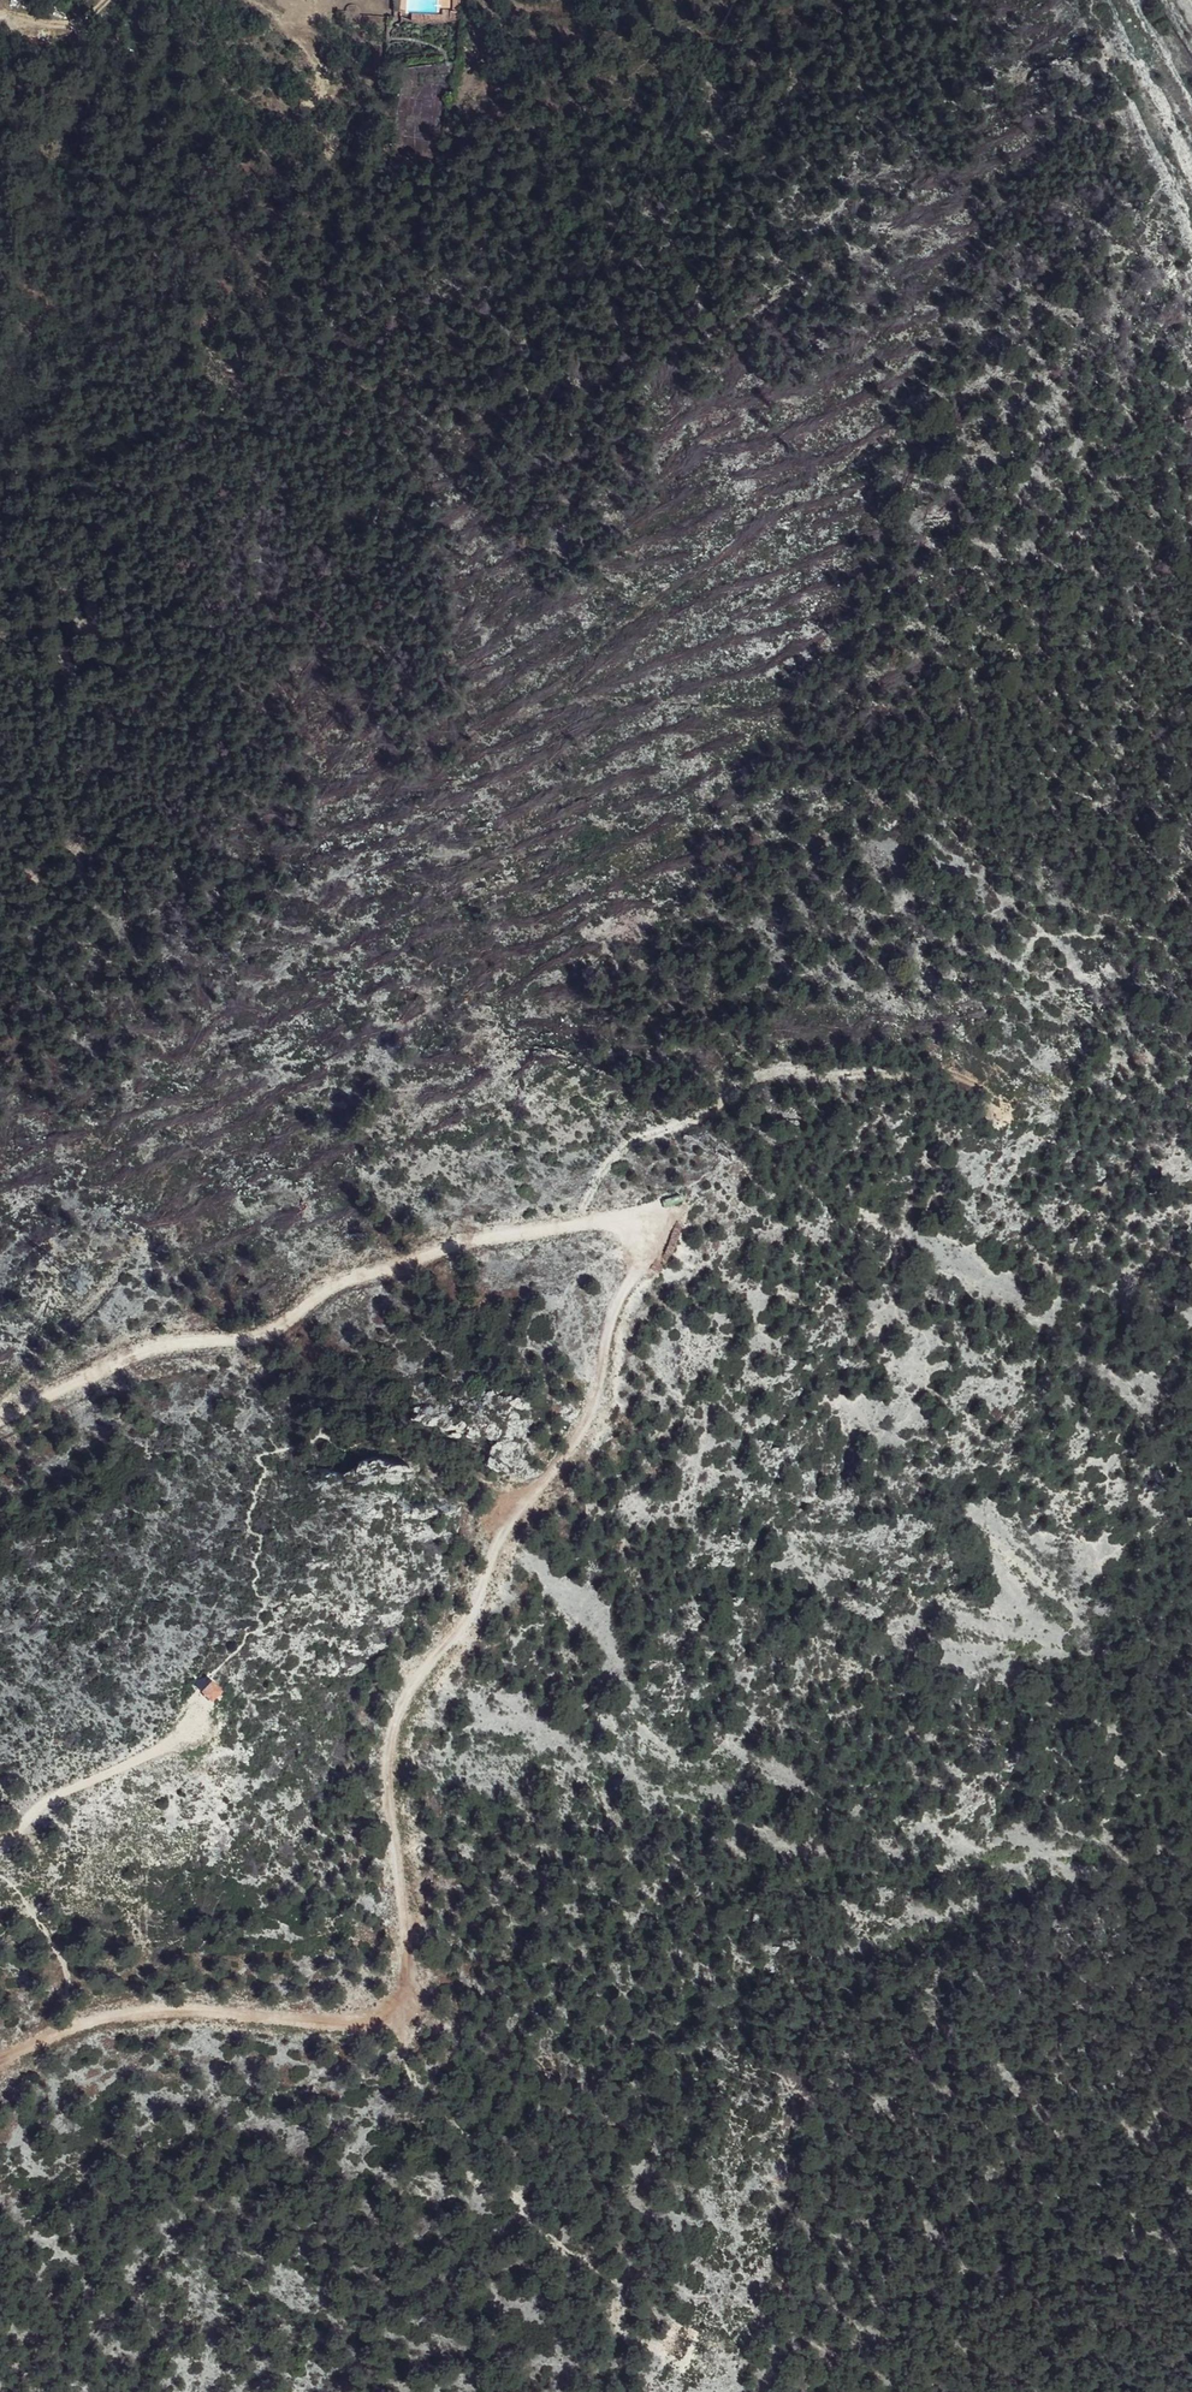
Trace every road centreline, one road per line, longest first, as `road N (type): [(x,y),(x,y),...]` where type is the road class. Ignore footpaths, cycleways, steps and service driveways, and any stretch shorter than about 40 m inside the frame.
road 1 (track): [(0,1427),(135,1348),(279,1330),(369,1273),(431,1250),(583,1223),(639,1224),(649,1233),(649,1249),(620,1296),(582,1430),(492,1551),(471,1618),(397,1714),(386,1776),(405,1981),(393,2007),(355,2020),(291,2022),(150,2009),(89,2017),(0,2060)]
road 2 (track): [(196,1693),(196,1729),(49,1799),(0,1845)]

